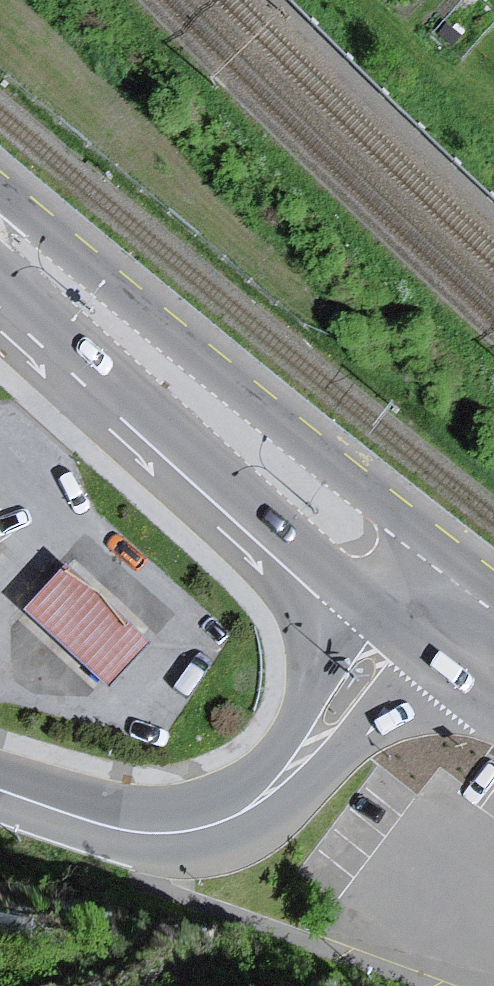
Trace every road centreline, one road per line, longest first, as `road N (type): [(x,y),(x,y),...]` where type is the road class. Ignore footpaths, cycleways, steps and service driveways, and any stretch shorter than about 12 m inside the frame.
road 1 (primary): [(415,531),(0,190)]
road 2 (primary): [(0,272),(364,600)]
road 3 (tertiary): [(81,818),(169,840),(242,827),(304,788),(444,664)]
road 4 (tertiary): [(364,600),(233,805),(153,829),(81,818)]

